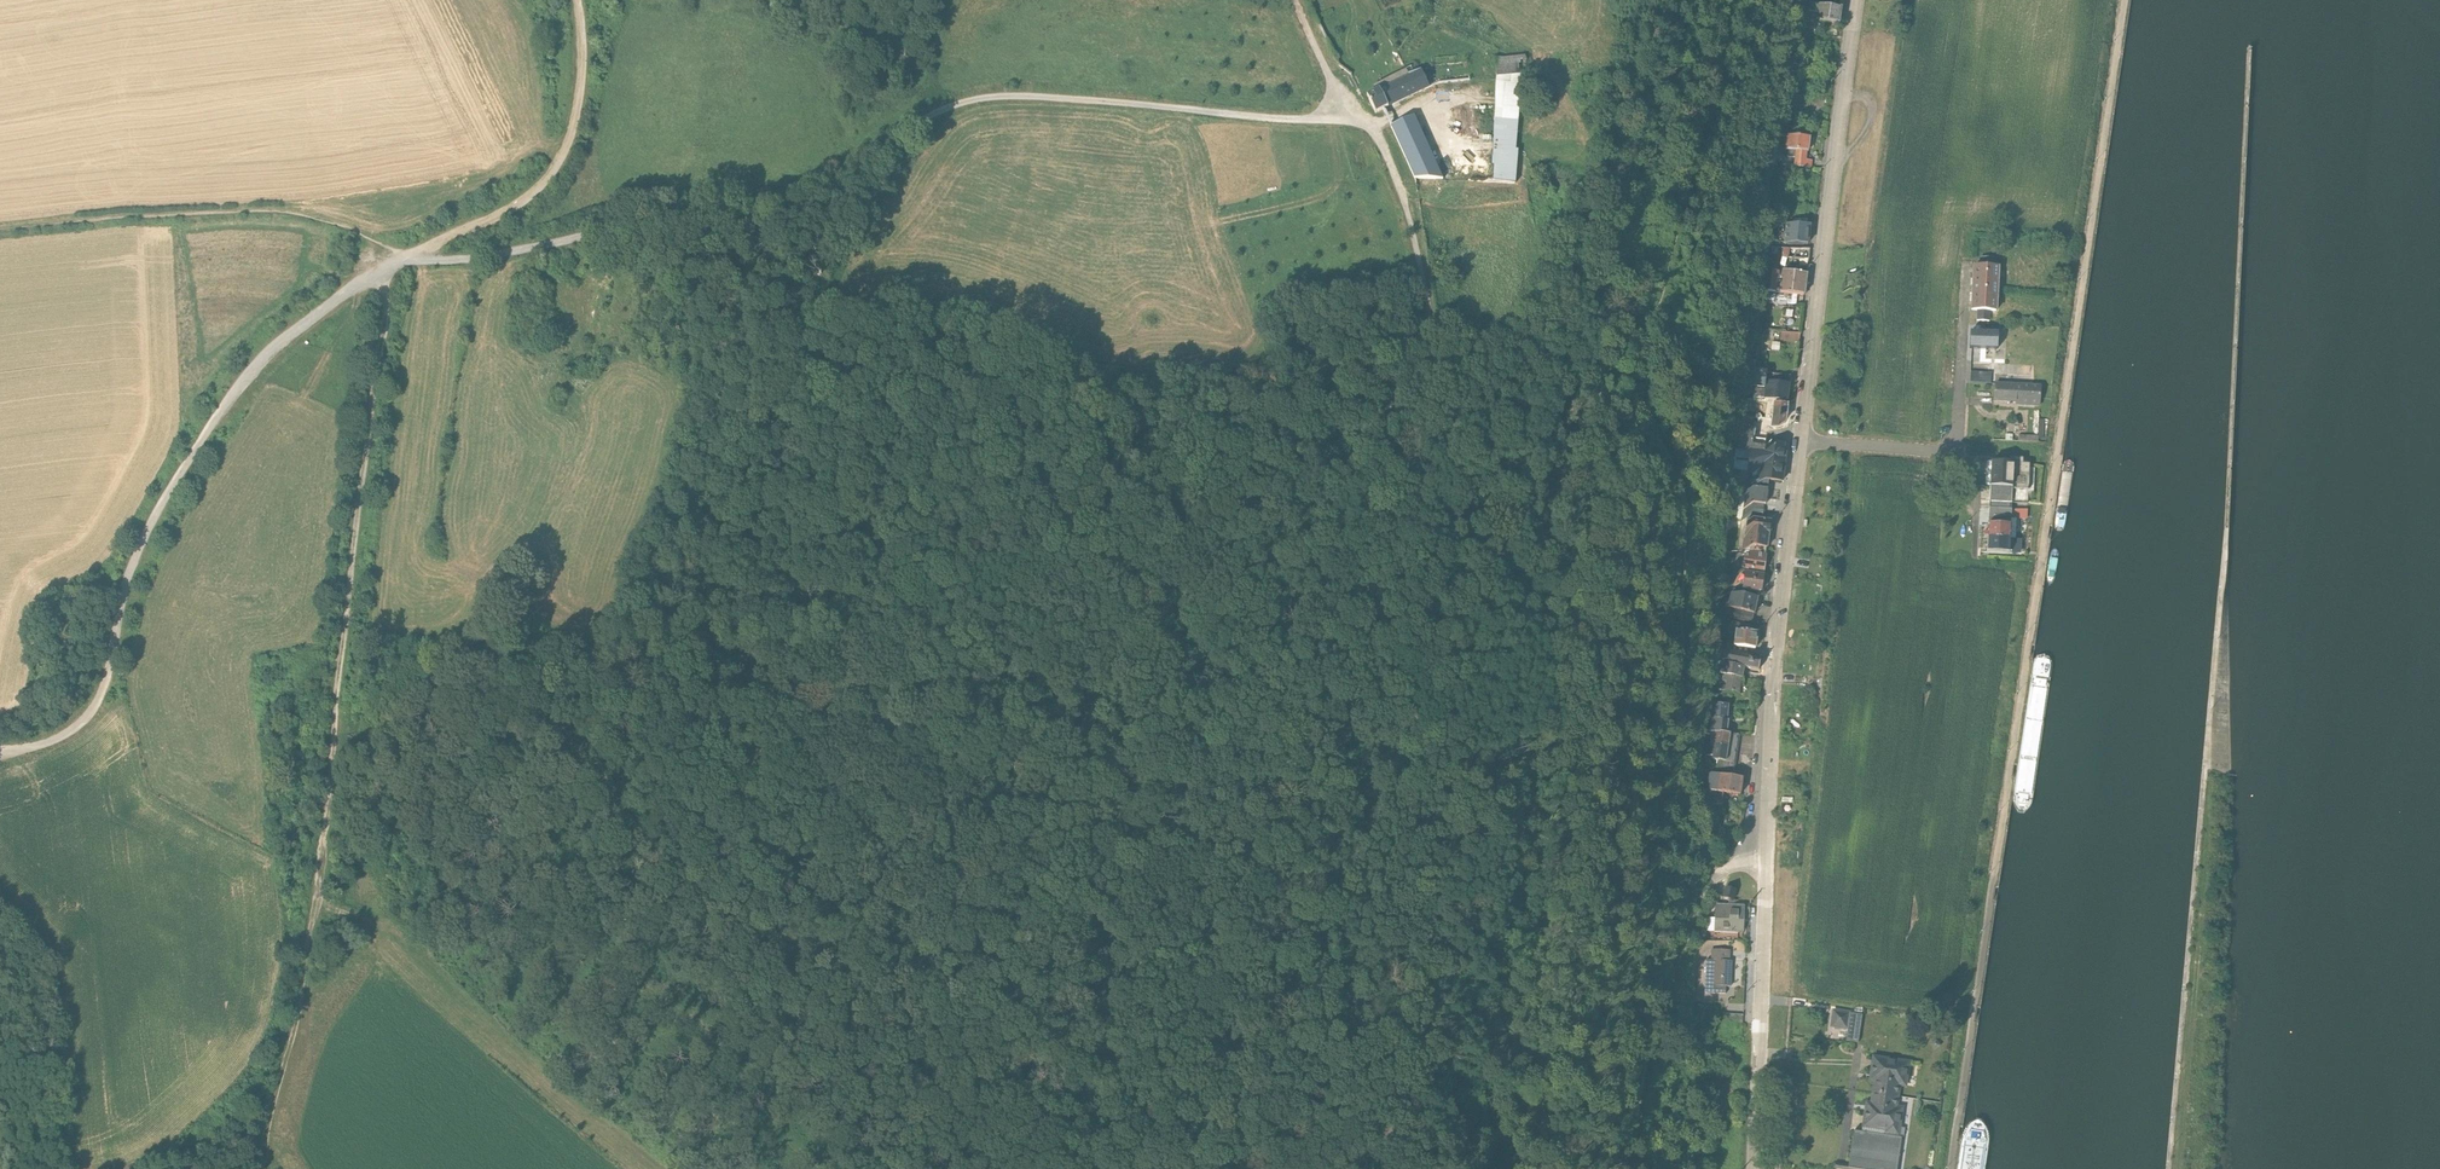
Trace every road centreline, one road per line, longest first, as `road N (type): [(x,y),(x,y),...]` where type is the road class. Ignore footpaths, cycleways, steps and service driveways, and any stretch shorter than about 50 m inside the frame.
road 1 (track): [(405,251),(456,255),(631,221),(809,206),(954,103),(1000,95),(1289,121),(1345,111)]
road 2 (track): [(381,265),(386,291),(317,884),(259,1168)]
road 3 (track): [(1378,426),(1343,482),(1339,519),(1412,693),(1433,801),(1437,877),(1416,1075),(1393,1127),(1353,1168)]
road 4 (track): [(42,740),(94,708),(145,532),(238,384),(381,265)]
road 5 (track): [(1610,359),(1610,500),(1585,793)]
road 6 (tertiary): [(1856,0),(1802,430)]
road 7 (tertiary): [(1802,430),(1774,669),(1768,846)]
road 8 (track): [(1345,111),(1371,128),(1396,184),(1427,311),(1422,364),(1378,426)]
road 9 (track): [(0,223),(231,205),(347,224)]
road 10 (track): [(405,251),(508,205),(540,181),(565,145),(581,86),(576,0)]
road 11 (tertiary): [(1768,846),(1755,1168)]
road 12 (track): [(1693,918),(1647,1061),(1637,1168)]
road 13 (residential): [(1955,445),(1962,255)]
road 14 (residential): [(1802,430),(1955,445)]
road 15 (track): [(1345,111),(1296,0)]

